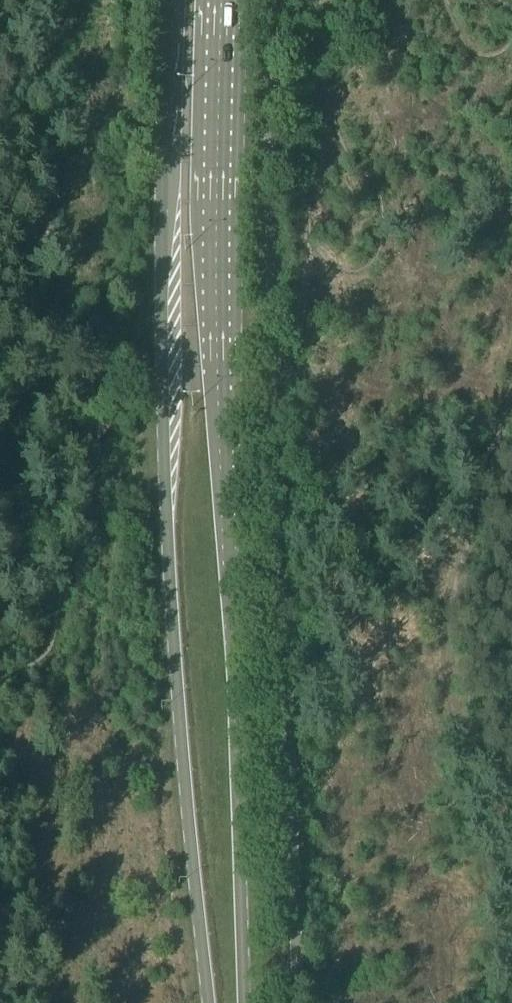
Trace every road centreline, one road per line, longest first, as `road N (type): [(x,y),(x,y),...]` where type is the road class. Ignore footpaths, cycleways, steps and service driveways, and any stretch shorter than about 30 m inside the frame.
road 1 (primary): [(173,0),(162,351),(173,493),(197,595)]
road 2 (primary): [(197,595),(230,373),(232,0)]
road 3 (primary): [(227,1002),(197,595)]

